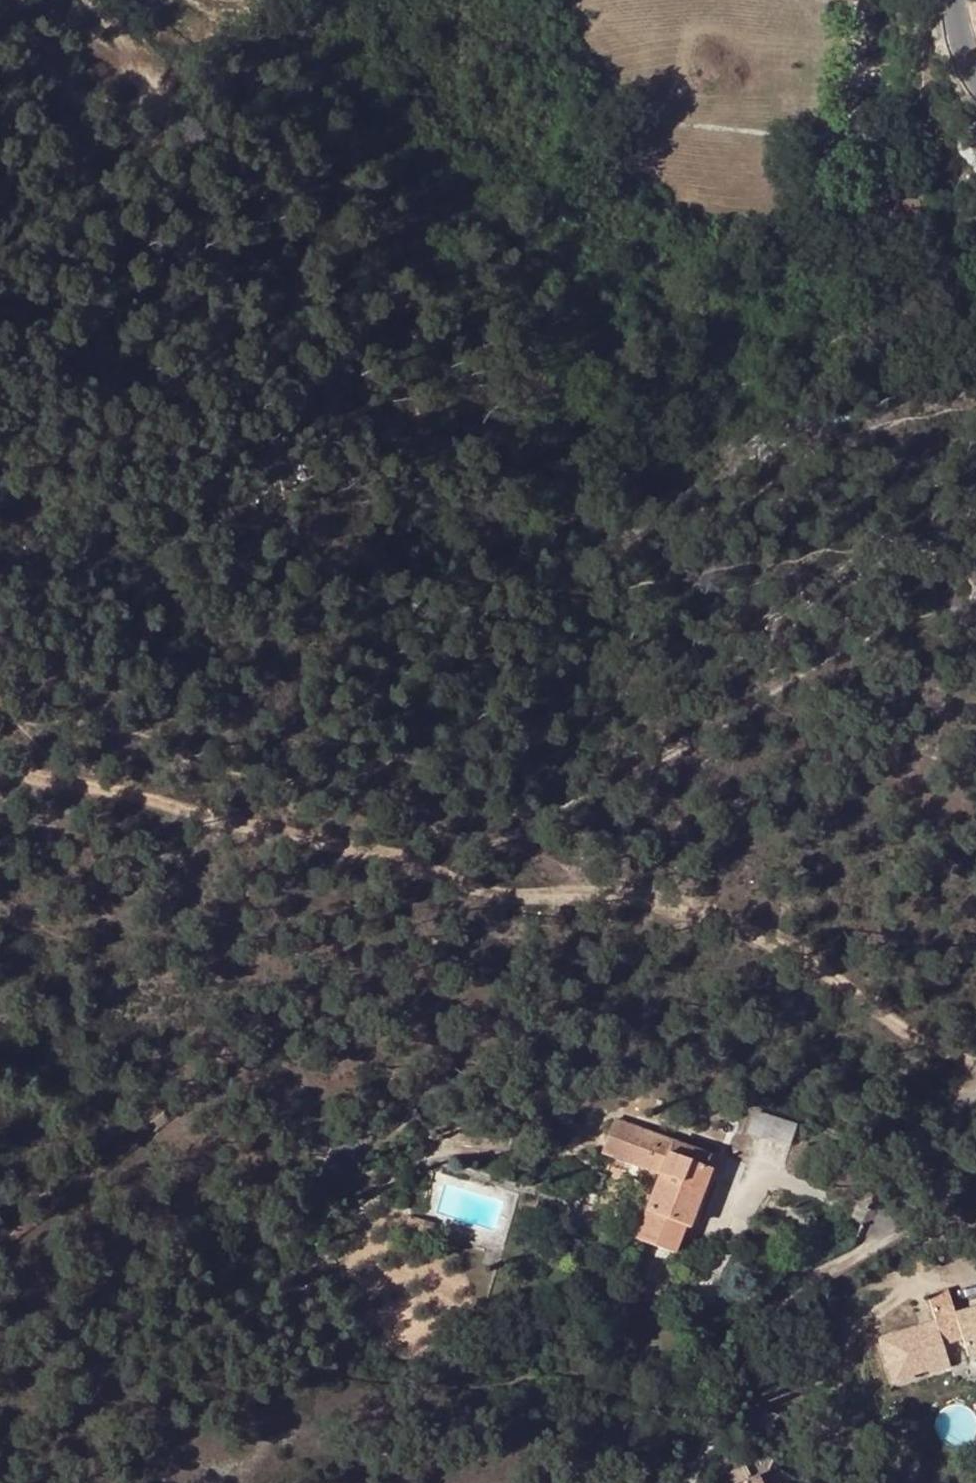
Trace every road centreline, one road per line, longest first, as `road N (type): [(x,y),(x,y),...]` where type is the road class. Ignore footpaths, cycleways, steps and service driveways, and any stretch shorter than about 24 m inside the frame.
road 1 (track): [(0,772),(116,786),(393,872),(713,914),(907,1015),(975,1067)]
road 2 (residential): [(975,1067),(941,1203),(783,1299),(765,1318),(691,1482)]

